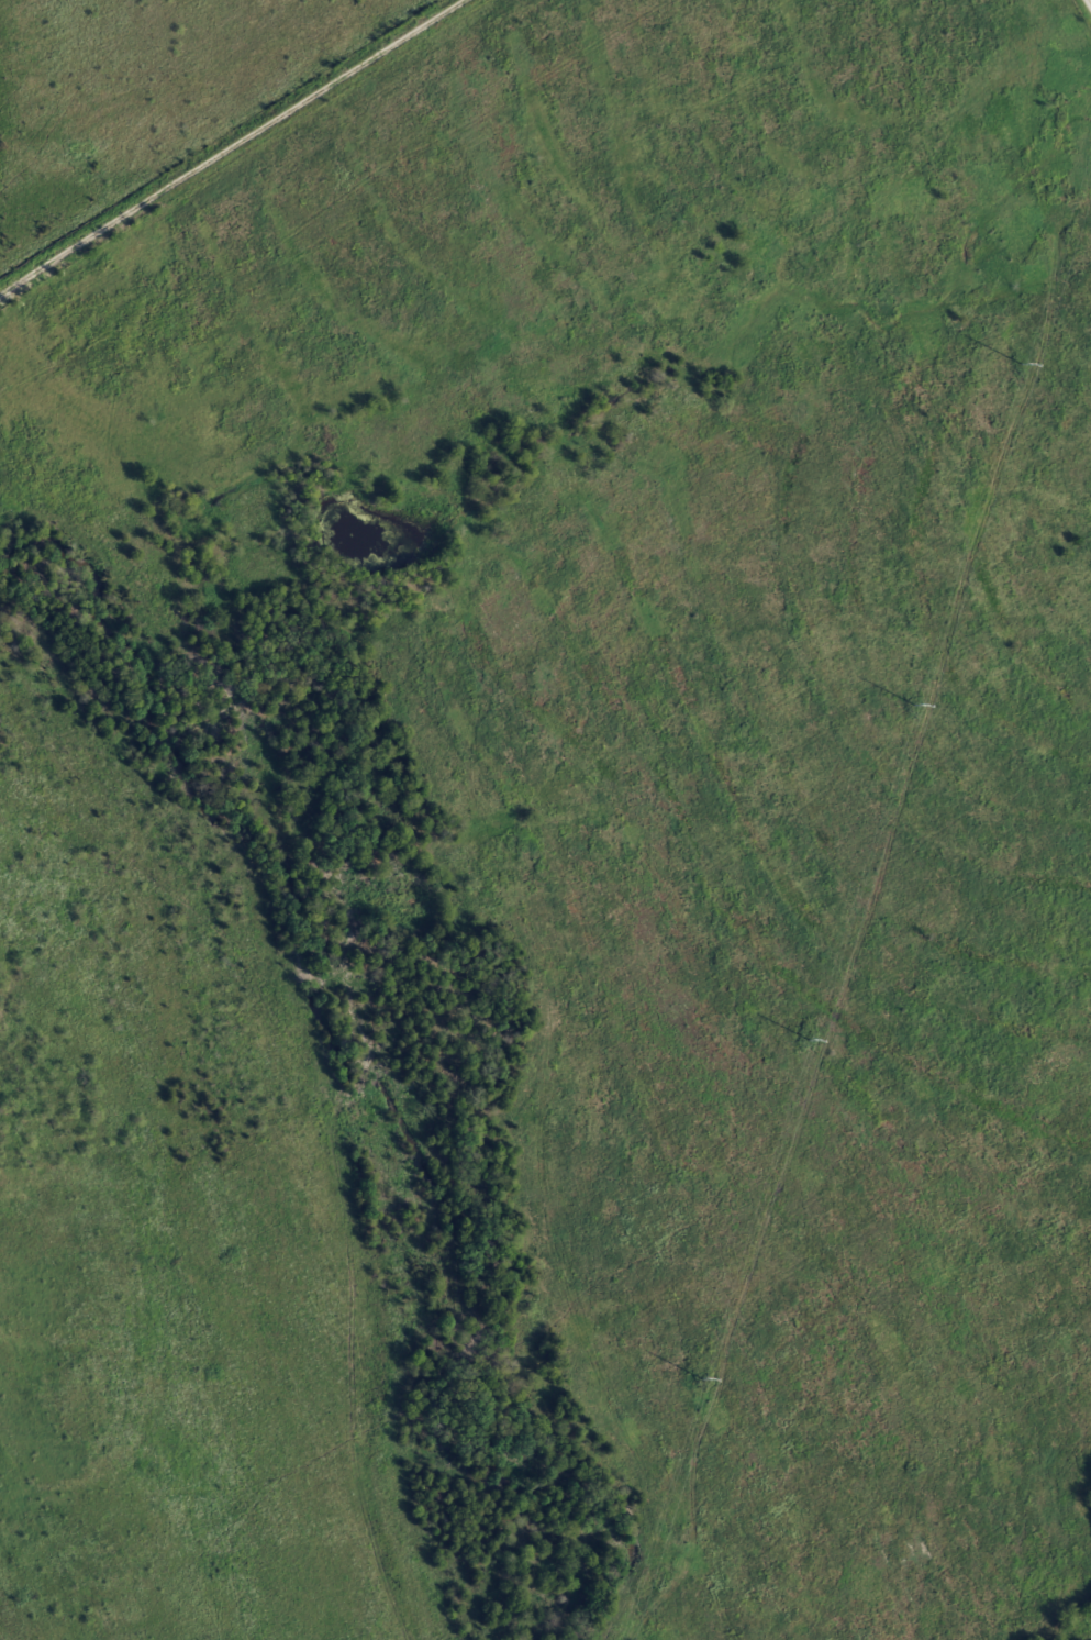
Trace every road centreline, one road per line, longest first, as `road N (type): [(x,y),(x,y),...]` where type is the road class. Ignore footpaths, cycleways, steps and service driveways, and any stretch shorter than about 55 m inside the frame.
road 1 (residential): [(0,293),(460,0)]

